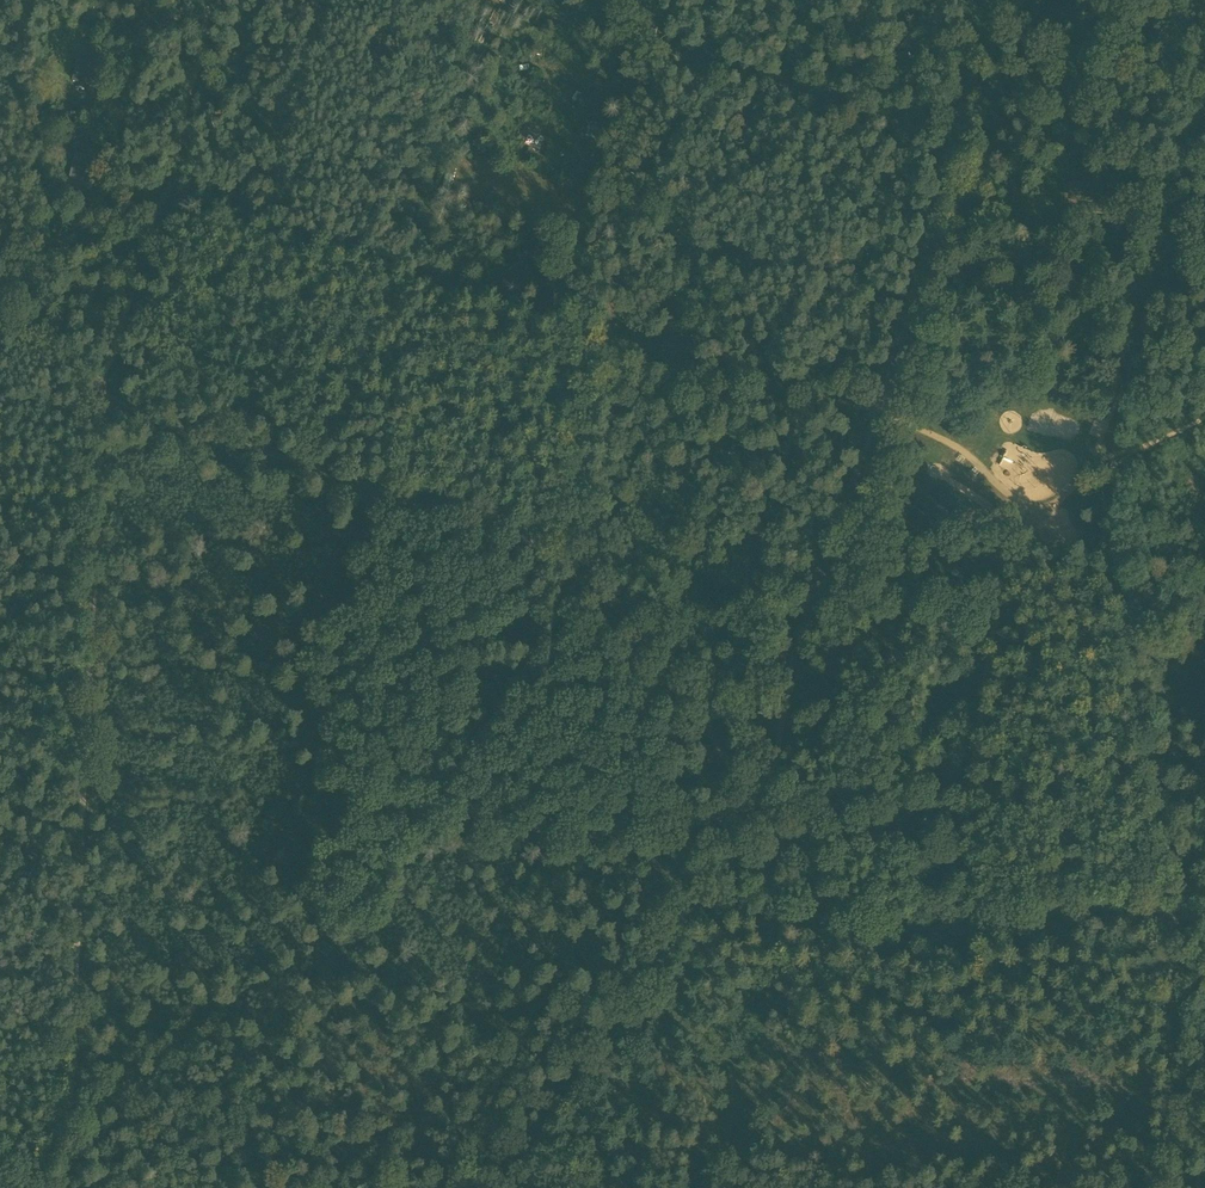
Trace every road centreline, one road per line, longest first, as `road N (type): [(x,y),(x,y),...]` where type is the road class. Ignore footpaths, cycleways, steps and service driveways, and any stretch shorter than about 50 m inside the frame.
road 1 (unclassified): [(1022,0),(967,91),(915,293),(796,647),(770,798),(760,810)]
road 2 (track): [(69,1187),(102,398)]
road 3 (track): [(697,706),(642,627),(528,543),(102,398)]
road 4 (track): [(499,0),(953,142)]
road 5 (track): [(1169,910),(951,934),(871,931),(820,901),(760,810)]
road 6 (track): [(760,810),(686,907),(608,1044),(537,1143),(522,1183)]
road 7 (track): [(577,320),(163,195)]
road 8 (track): [(207,0),(163,195),(102,398)]
road 9 (track): [(877,414),(577,320)]
road 10 (track): [(1169,910),(1168,1187)]
road 11 (track): [(102,398),(0,323)]
road 12 (track): [(760,810),(697,706)]

